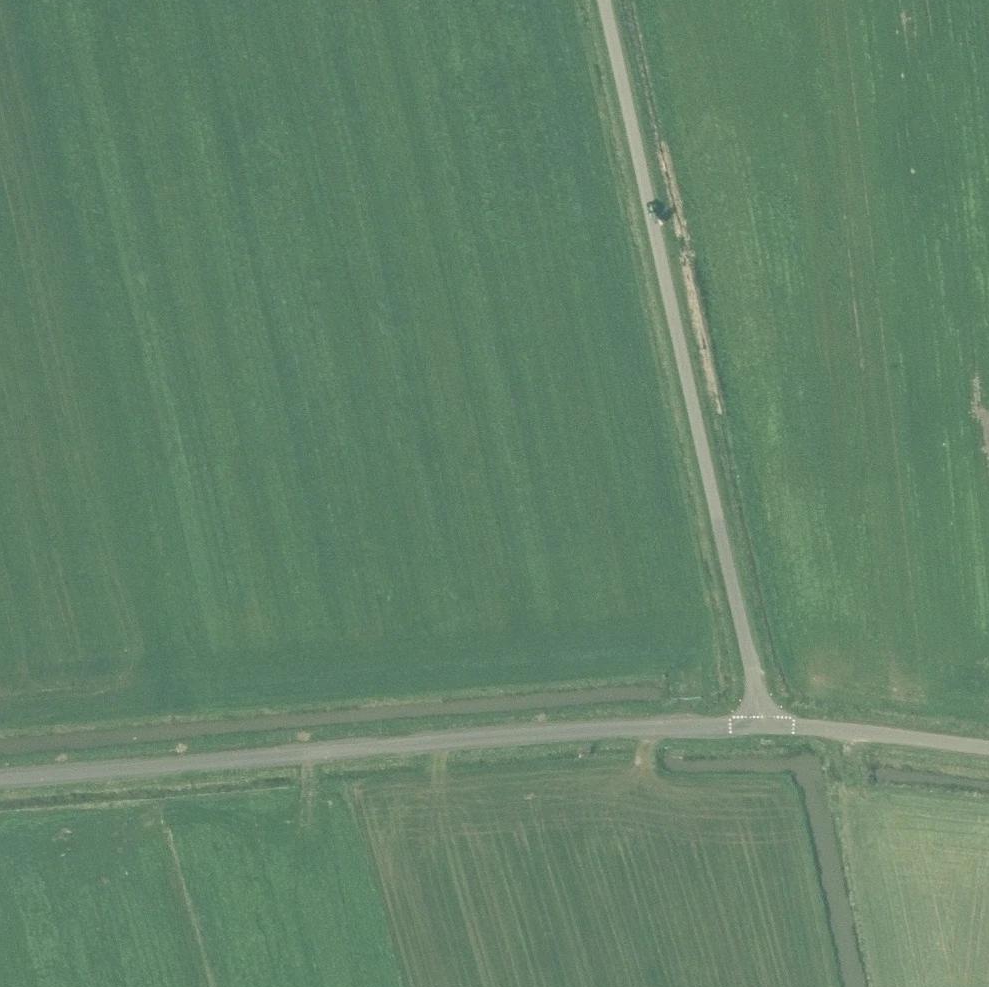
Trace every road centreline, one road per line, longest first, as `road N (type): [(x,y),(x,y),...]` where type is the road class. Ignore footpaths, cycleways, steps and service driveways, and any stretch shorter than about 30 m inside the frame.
road 1 (unclassified): [(0,778),(572,730),(762,734)]
road 2 (unclassified): [(762,734),(600,0)]
road 3 (unclassified): [(988,763),(762,734)]

